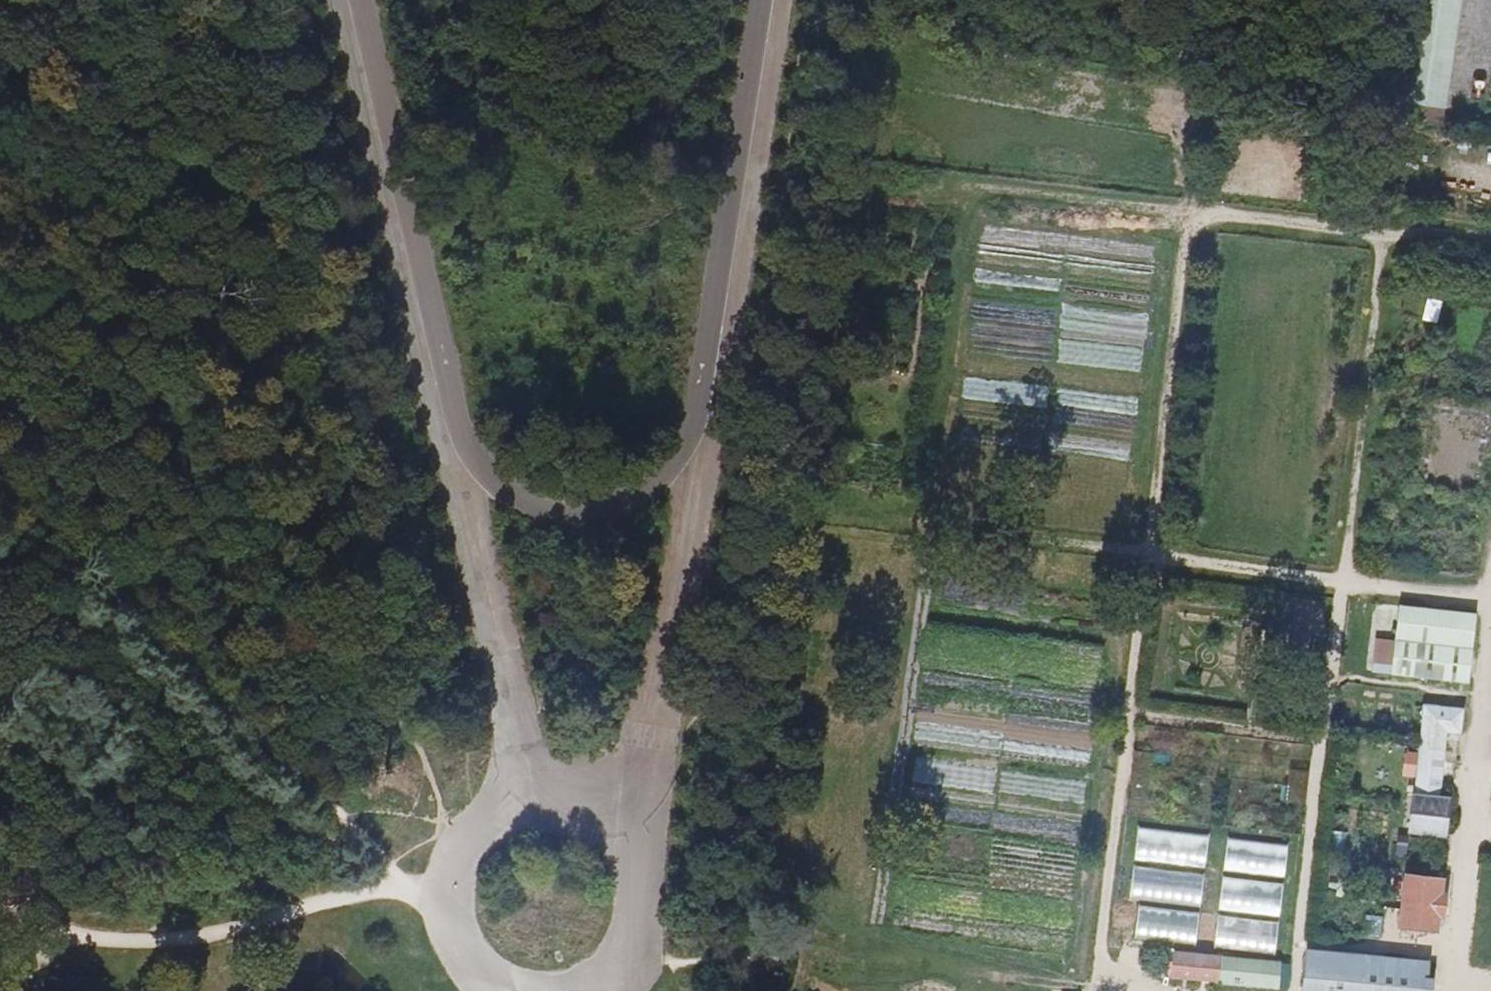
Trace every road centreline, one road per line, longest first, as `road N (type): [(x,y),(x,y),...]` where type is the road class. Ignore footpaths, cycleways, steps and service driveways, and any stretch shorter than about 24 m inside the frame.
road 1 (track): [(0,460),(406,884)]

